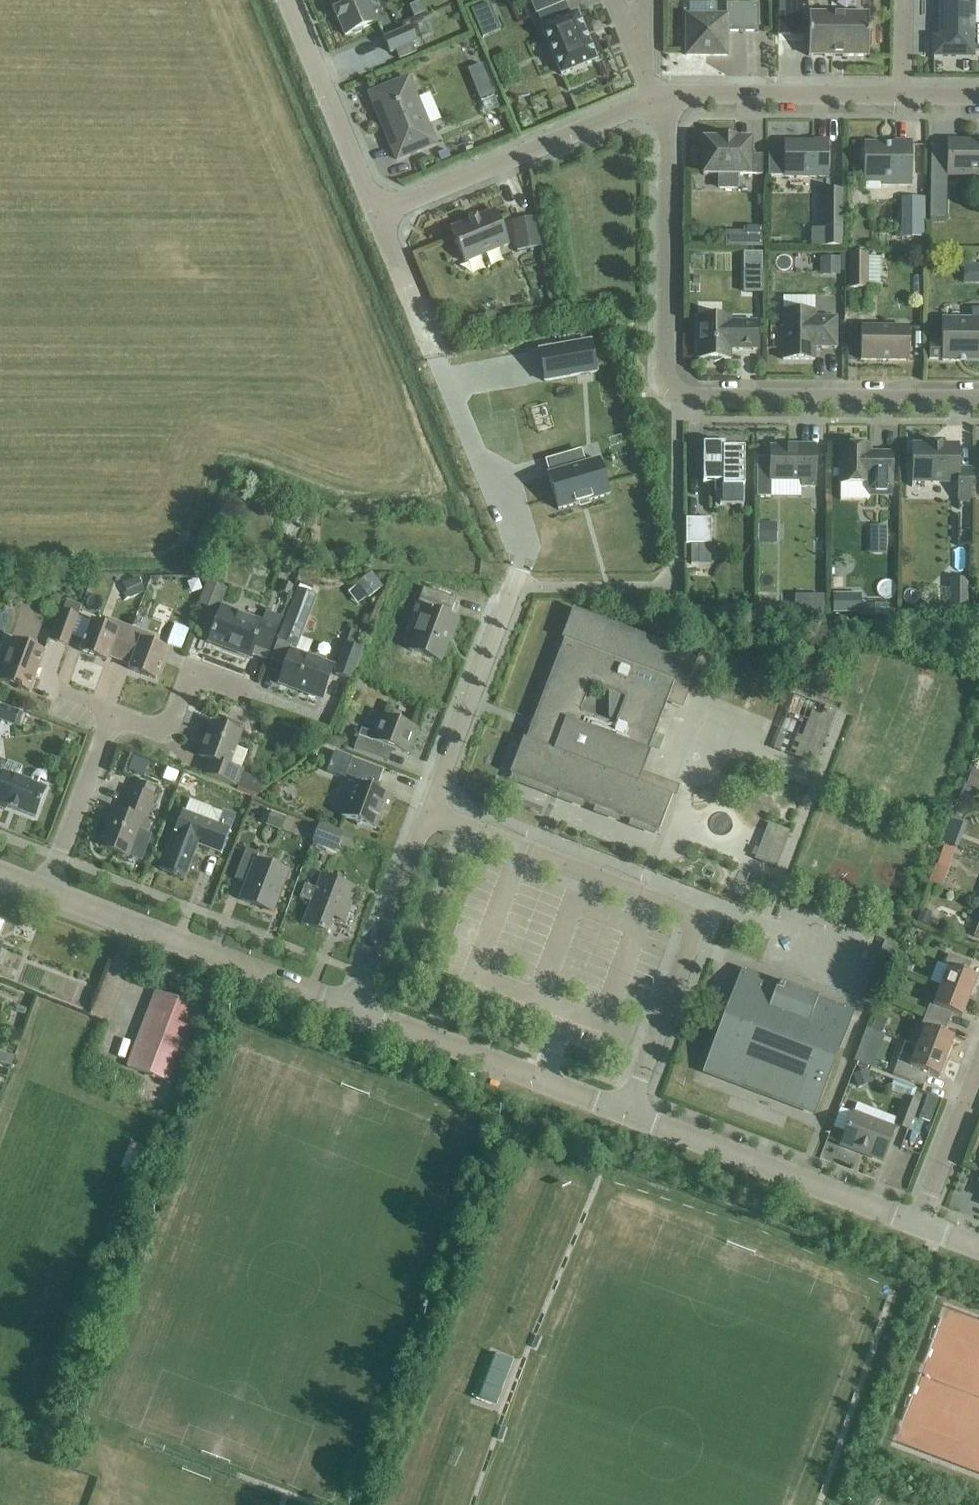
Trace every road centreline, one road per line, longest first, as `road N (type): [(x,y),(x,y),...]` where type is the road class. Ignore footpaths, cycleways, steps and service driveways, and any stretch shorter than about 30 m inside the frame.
road 1 (residential): [(919,1223),(355,1006)]
road 2 (residential): [(978,399),(694,397),(674,386),(666,365),(670,127),(659,99)]
road 3 (residential): [(355,1006),(511,583)]
road 4 (residential): [(355,1006),(49,886)]
road 5 (residential): [(376,209),(659,99)]
road 6 (residential): [(659,99),(903,95)]
road 7 (residential): [(285,0),(376,209)]
road 8 (residential): [(49,886),(116,713)]
road 9 (residential): [(116,713),(167,732),(190,670),(246,691)]
road 10 (residential): [(919,1223),(978,1068)]
road 11 (residential): [(376,209),(435,351)]

